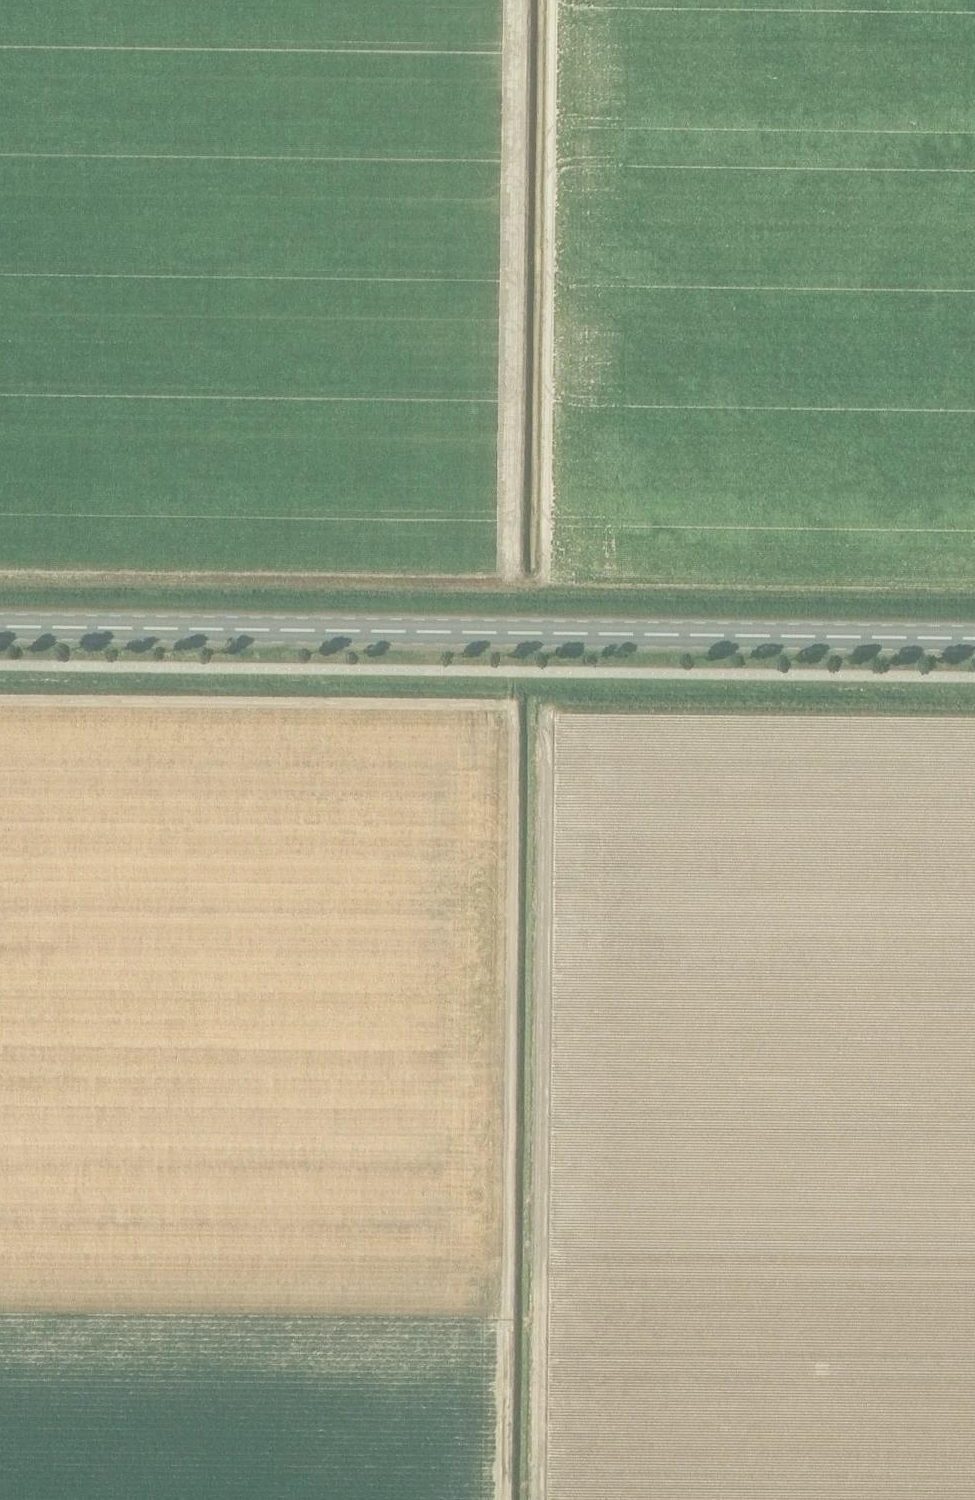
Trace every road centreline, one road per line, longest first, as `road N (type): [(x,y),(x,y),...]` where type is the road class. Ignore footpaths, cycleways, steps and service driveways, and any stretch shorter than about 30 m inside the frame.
road 1 (secondary): [(974,638),(0,627)]

